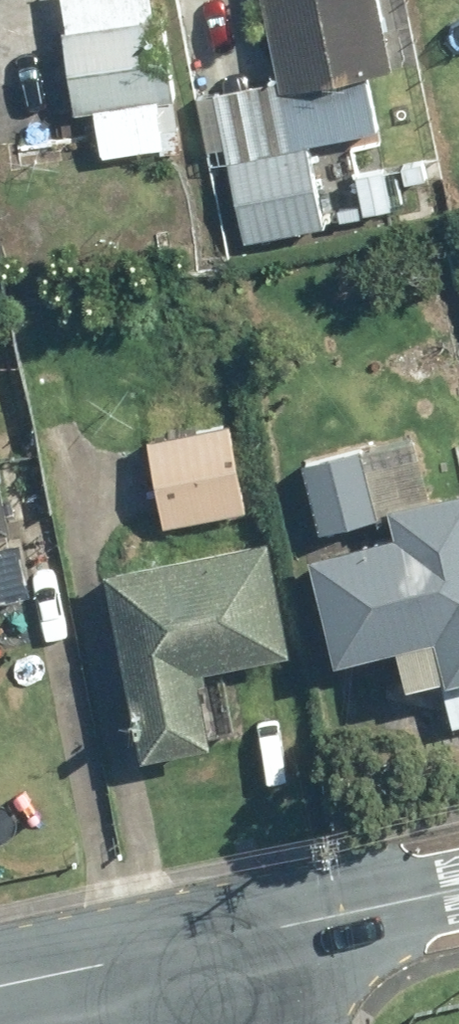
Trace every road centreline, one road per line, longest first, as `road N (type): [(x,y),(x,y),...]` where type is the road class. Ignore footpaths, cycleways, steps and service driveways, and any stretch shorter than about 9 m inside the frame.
road 1 (residential): [(458,888),(217,944)]
road 2 (residential): [(217,944),(0,991)]

